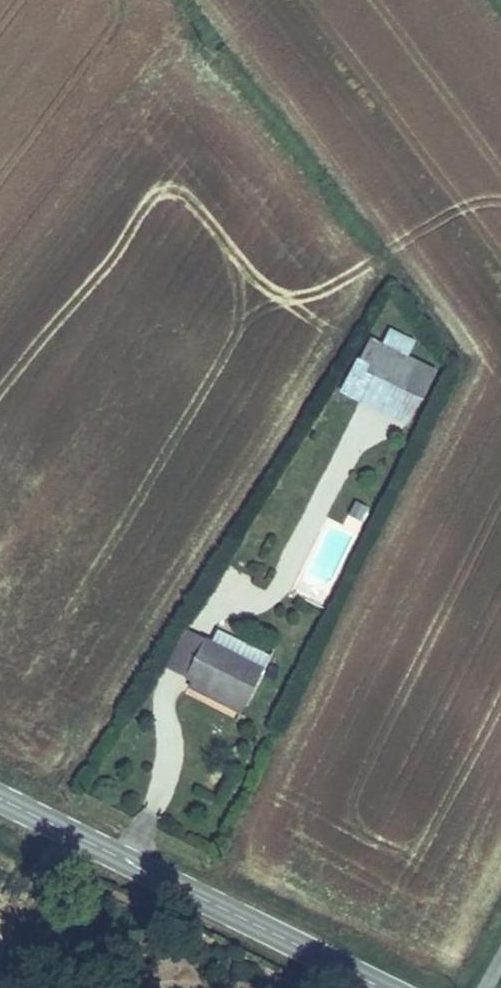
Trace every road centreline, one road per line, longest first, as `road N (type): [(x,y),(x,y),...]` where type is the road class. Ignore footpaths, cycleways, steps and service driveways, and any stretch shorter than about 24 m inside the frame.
road 1 (secondary): [(393,987),(0,793)]

